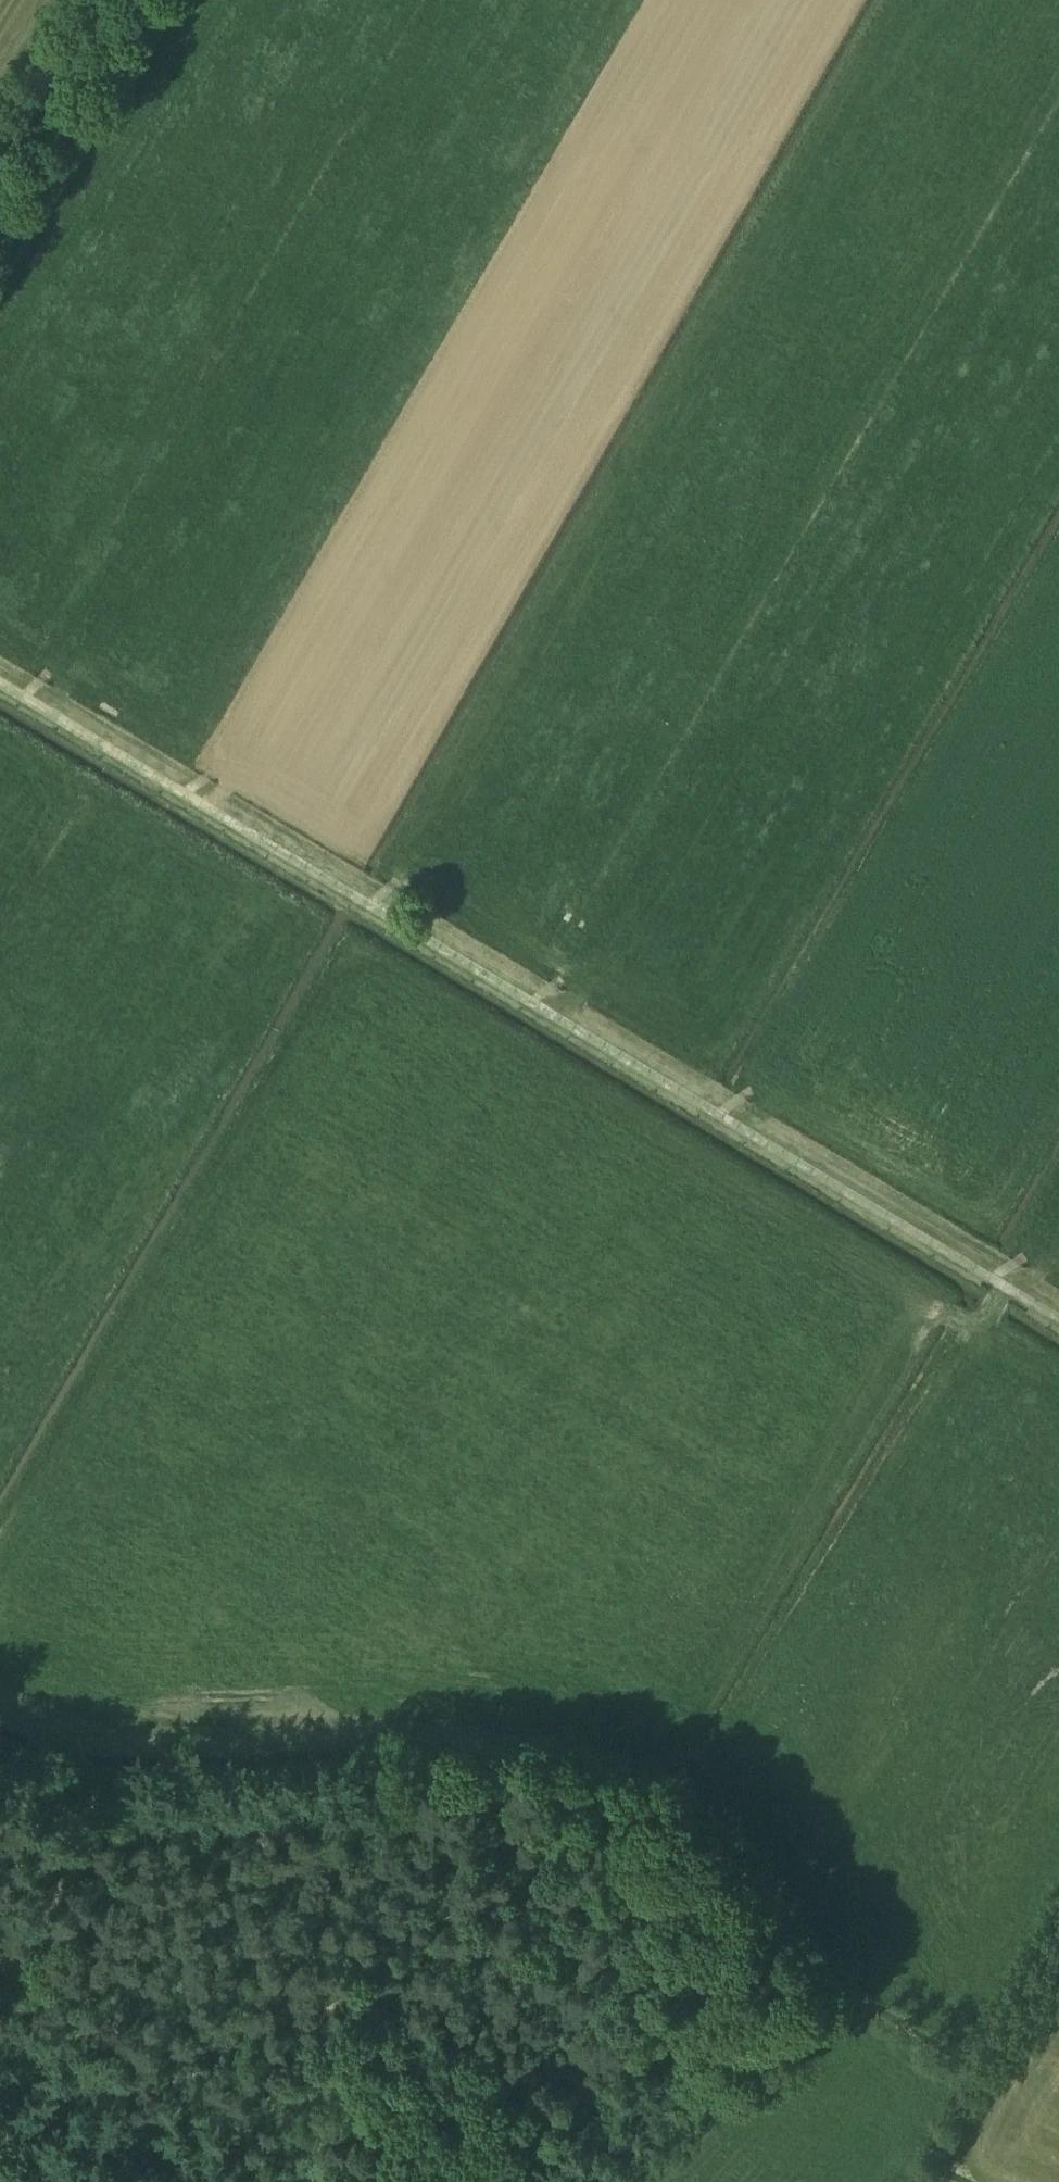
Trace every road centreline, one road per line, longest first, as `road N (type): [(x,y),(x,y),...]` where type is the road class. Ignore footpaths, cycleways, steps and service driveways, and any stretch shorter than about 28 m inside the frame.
road 1 (unclassified): [(0,140),(92,0)]

